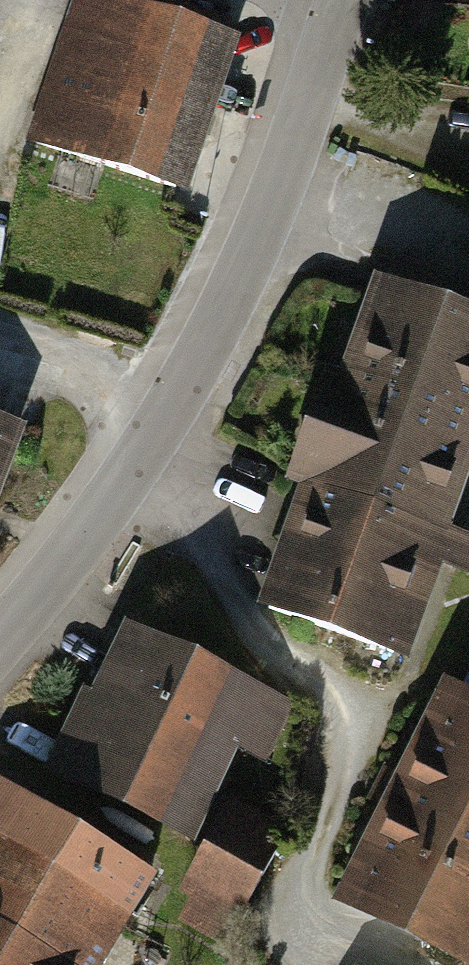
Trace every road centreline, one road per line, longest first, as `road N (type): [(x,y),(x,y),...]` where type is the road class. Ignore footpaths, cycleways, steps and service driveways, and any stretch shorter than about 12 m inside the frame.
road 1 (tertiary): [(342,0),(287,157),(175,399),(55,574),(0,639)]

